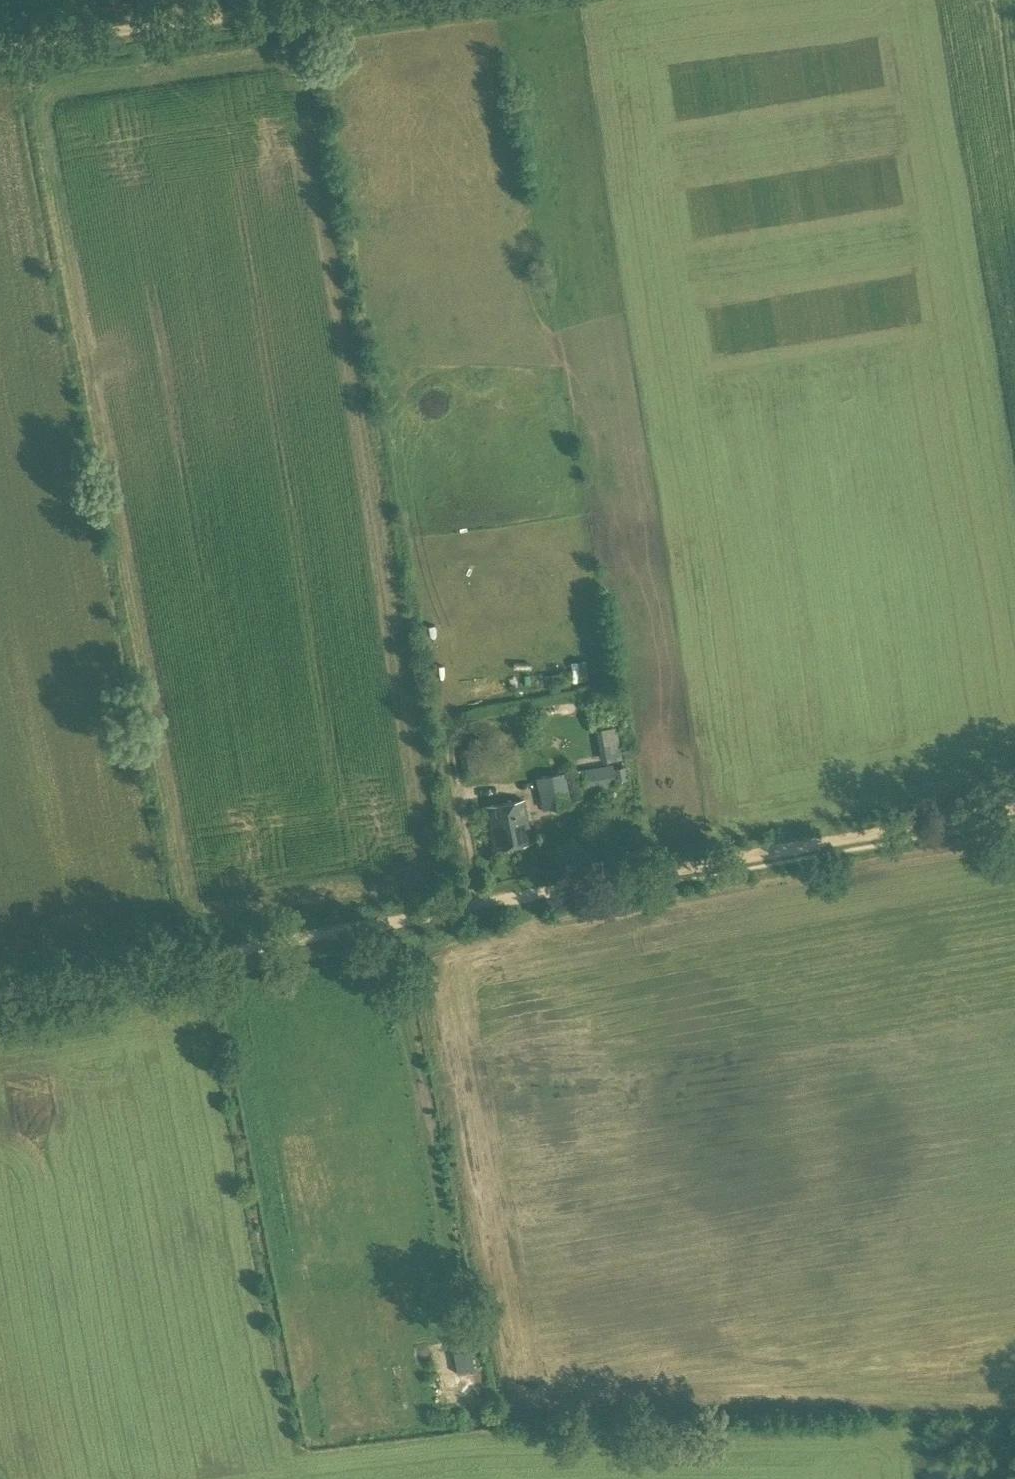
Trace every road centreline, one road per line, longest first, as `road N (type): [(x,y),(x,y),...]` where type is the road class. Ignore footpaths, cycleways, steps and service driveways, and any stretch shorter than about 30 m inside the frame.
road 1 (unclassified): [(0,993),(568,890)]
road 2 (track): [(568,890),(1014,809)]
road 3 (track): [(0,48),(380,0)]

